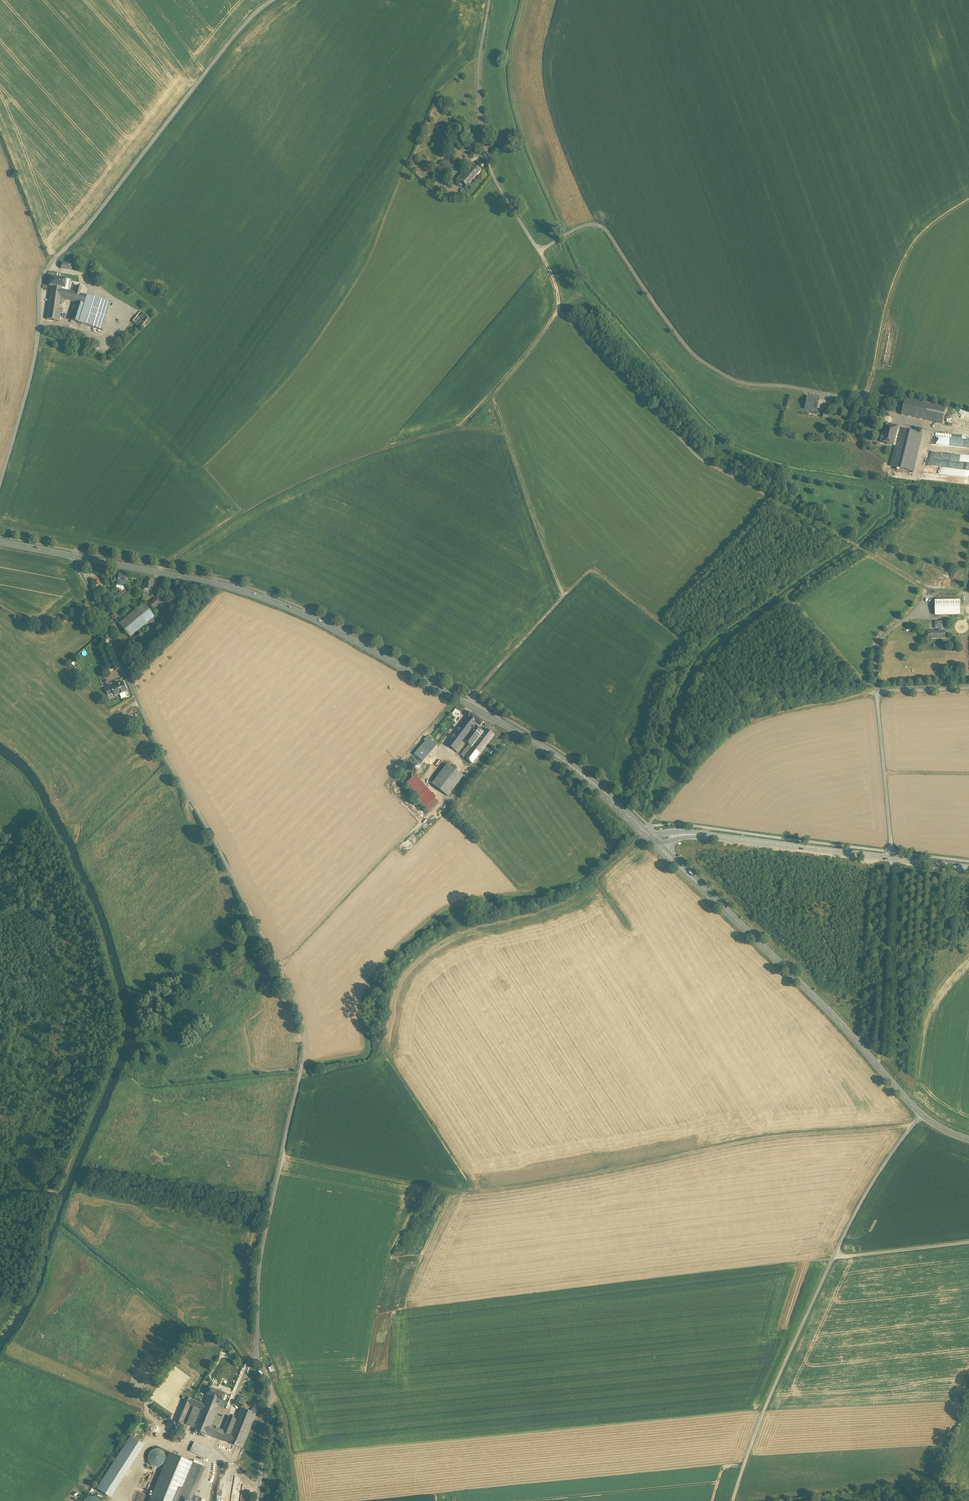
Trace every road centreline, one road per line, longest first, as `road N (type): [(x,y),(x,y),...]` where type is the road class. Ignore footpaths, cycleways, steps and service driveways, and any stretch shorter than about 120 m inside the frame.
road 1 (unclassified): [(76,557),(162,751),(304,1027),(260,1258),(256,1355),(272,1394),(257,1500)]
road 2 (track): [(876,691),(755,720),(703,656),(597,573),(564,598),(493,396),(558,307),(560,287),(539,251)]
road 3 (unclassified): [(865,407),(744,383),(699,359),(596,225),(539,251),(493,179),(479,110),(490,0)]
road 4 (secondary): [(656,842),(560,759),(311,618),(207,582),(76,557)]
road 5 (track): [(914,1124),(777,1135),(529,1185),(455,1190),(282,1158)]
road 6 (track): [(876,691),(875,654),(916,613),(921,585),(701,461),(558,307)]
road 7 (unclassified): [(273,0),(240,29),(93,220),(48,265),(33,368),(0,478)]
road 8 (secondary): [(664,1500),(840,1163),(884,1101)]
road 9 (unclassified): [(921,1113),(833,1259),(733,1500)]
road 10 (track): [(161,573),(285,489),(356,458),(462,427),(493,396)]
road 11 (track): [(880,1069),(892,859),(876,691)]
road 12 (track): [(968,201),(920,235),(905,260),(865,407),(968,433)]
road 13 (secondary): [(883,1072),(656,842)]
road 14 (secondary): [(656,842),(688,834),(968,867)]
road 15 (track): [(625,920),(599,878),(724,739),(755,720)]
road 16 (track): [(467,704),(564,598)]
road 17 (track): [(968,1243),(833,1259)]

